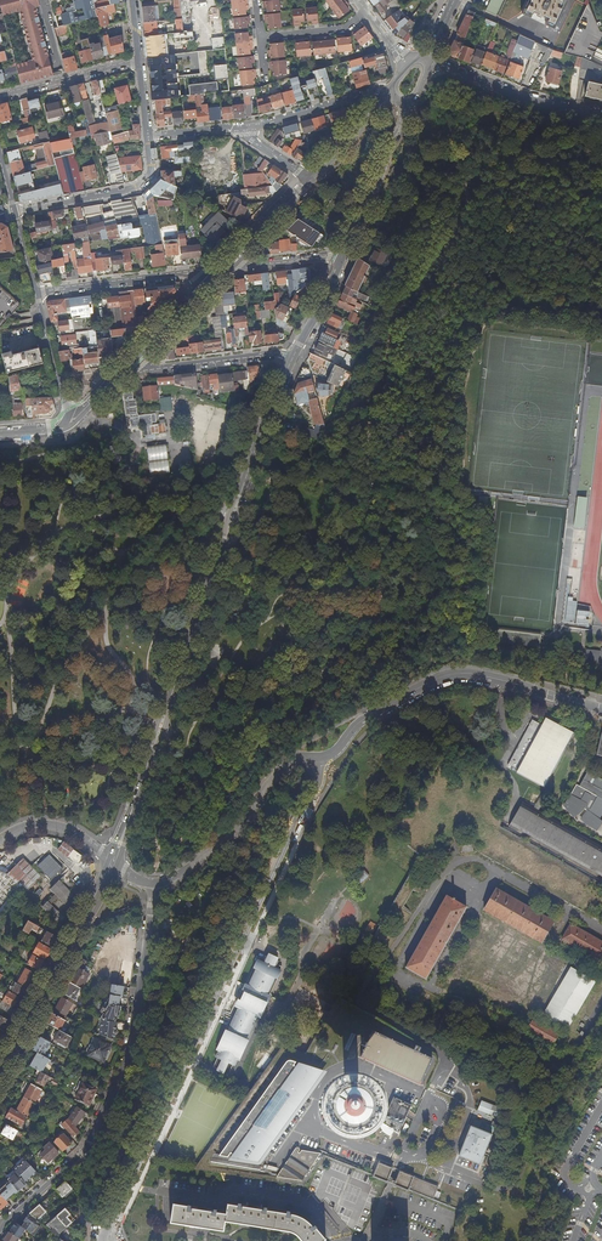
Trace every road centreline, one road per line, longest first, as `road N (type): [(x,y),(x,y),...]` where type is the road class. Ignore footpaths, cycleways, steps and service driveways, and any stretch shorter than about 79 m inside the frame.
road 1 (tertiary): [(114,866),(292,359)]
road 2 (residential): [(321,757),(320,782),(109,1240)]
road 3 (residential): [(0,1228),(83,1160),(104,1120),(143,1021),(153,885)]
road 4 (tertiary): [(601,707),(452,674),(365,719),(321,757)]
road 5 (tertiary): [(114,866),(0,1072)]
road 6 (tertiary): [(321,757),(293,760),(265,788),(244,828),(153,885)]
road 7 (residential): [(341,1240),(304,1202),(235,1189),(210,1199),(158,1192)]
road 8 (residential): [(149,137),(152,173),(136,189),(15,213)]
road 9 (residential): [(429,62),(601,117)]
road 10 (residential): [(36,291),(187,274),(208,286)]
road 11 (tertiary): [(342,261),(403,124),(405,104)]
road 12 (residential): [(292,359),(144,371),(131,362)]
road 13 (residential): [(393,88),(243,127)]
road 14 (residential): [(0,97),(140,61)]
road 15 (residential): [(73,421),(36,291)]
road 16 (tertiary): [(114,866),(58,826),(36,824),(0,840)]

